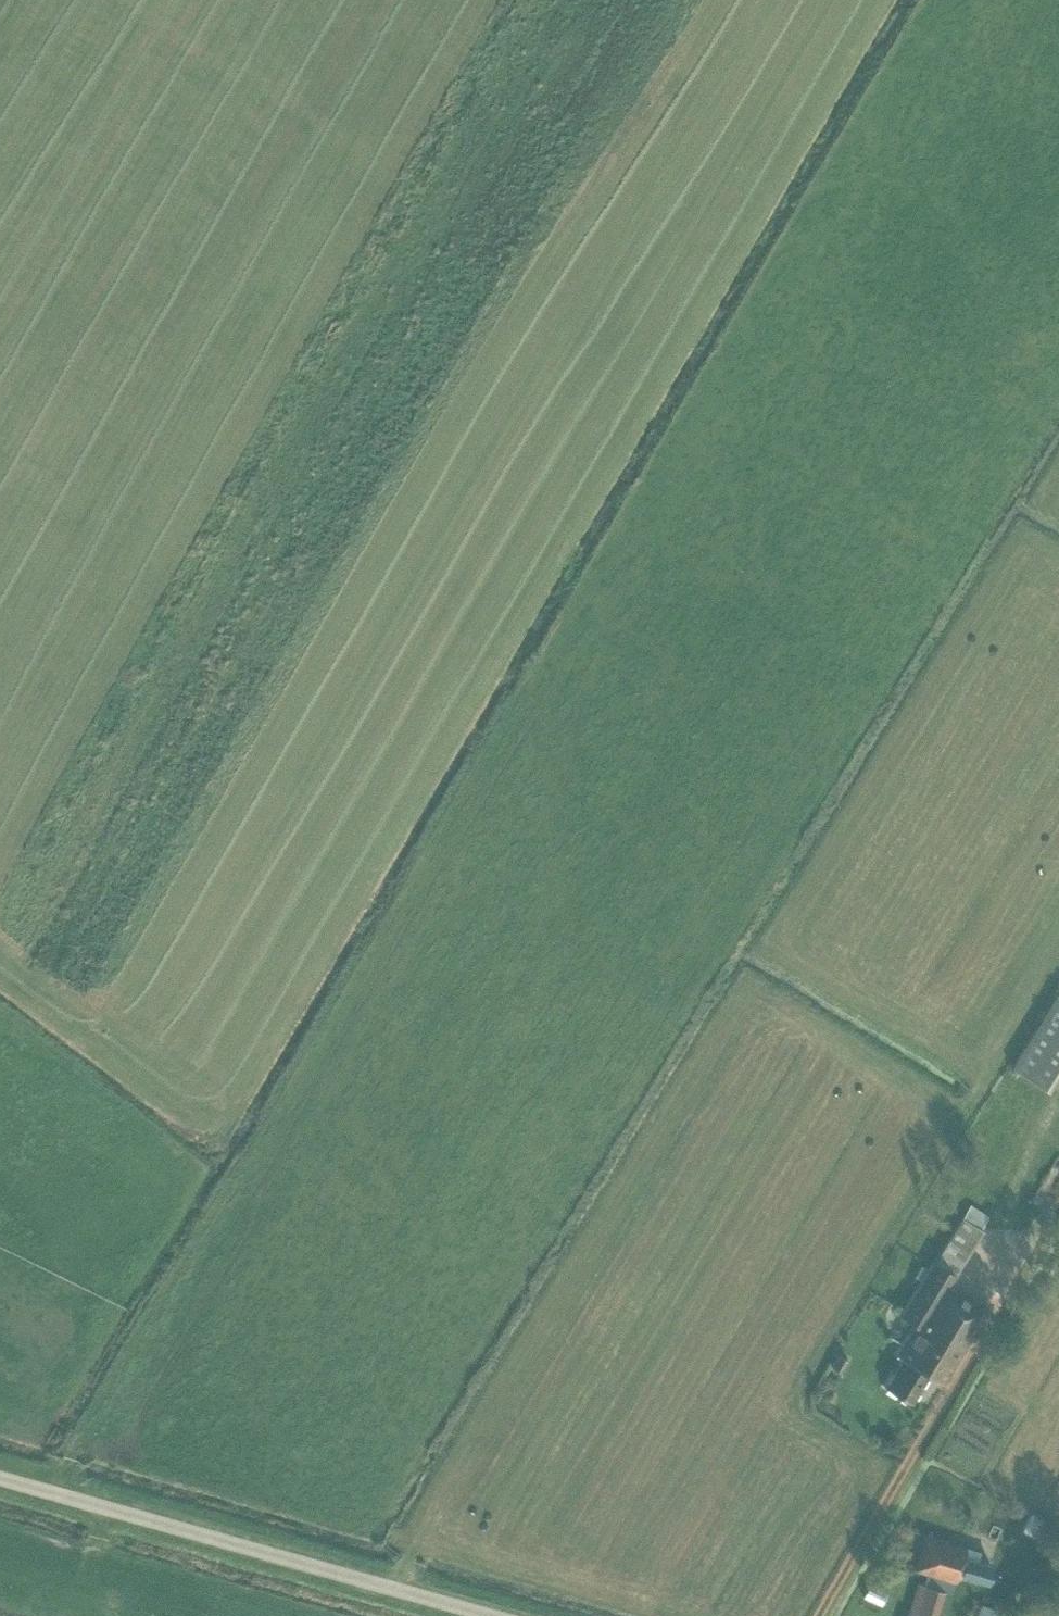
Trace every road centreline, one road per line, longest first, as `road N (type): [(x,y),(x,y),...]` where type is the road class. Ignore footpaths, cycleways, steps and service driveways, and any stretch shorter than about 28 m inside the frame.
road 1 (unclassified): [(483,1615),(0,1480)]

